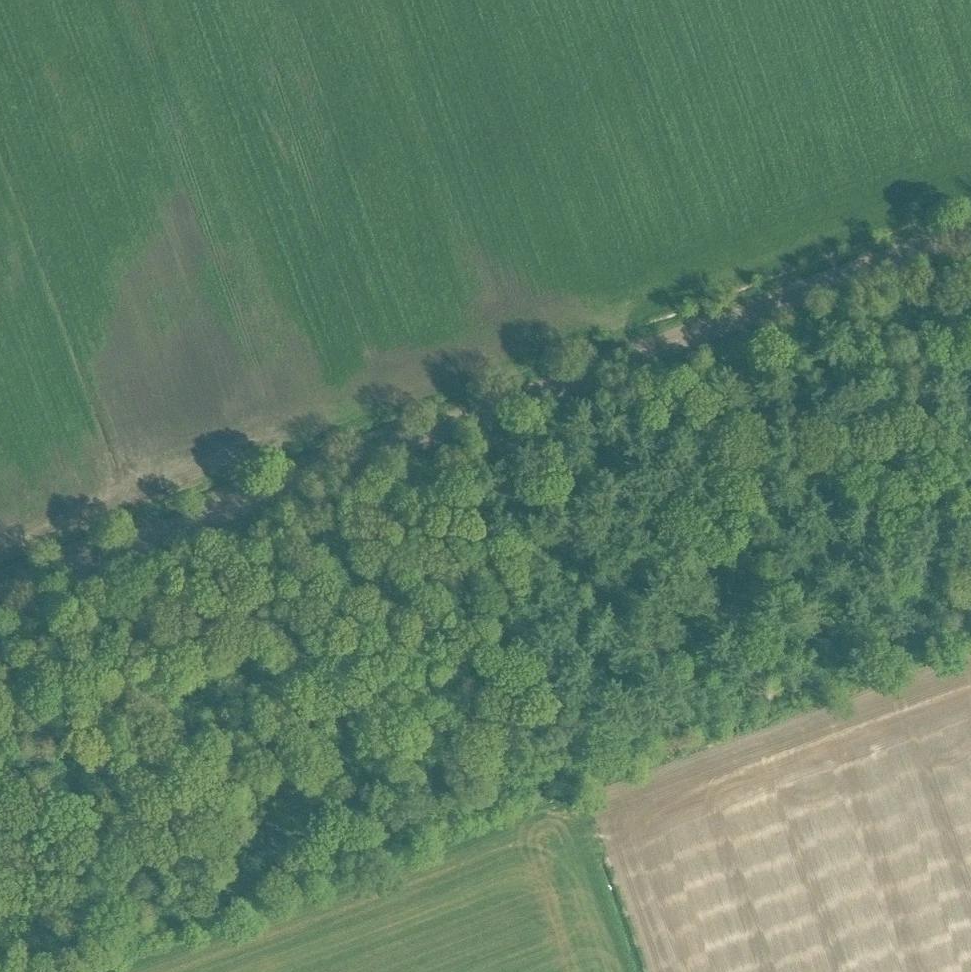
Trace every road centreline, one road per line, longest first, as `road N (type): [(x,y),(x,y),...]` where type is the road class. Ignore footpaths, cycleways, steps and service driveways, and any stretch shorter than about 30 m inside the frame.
road 1 (unclassified): [(0,591),(970,227)]

